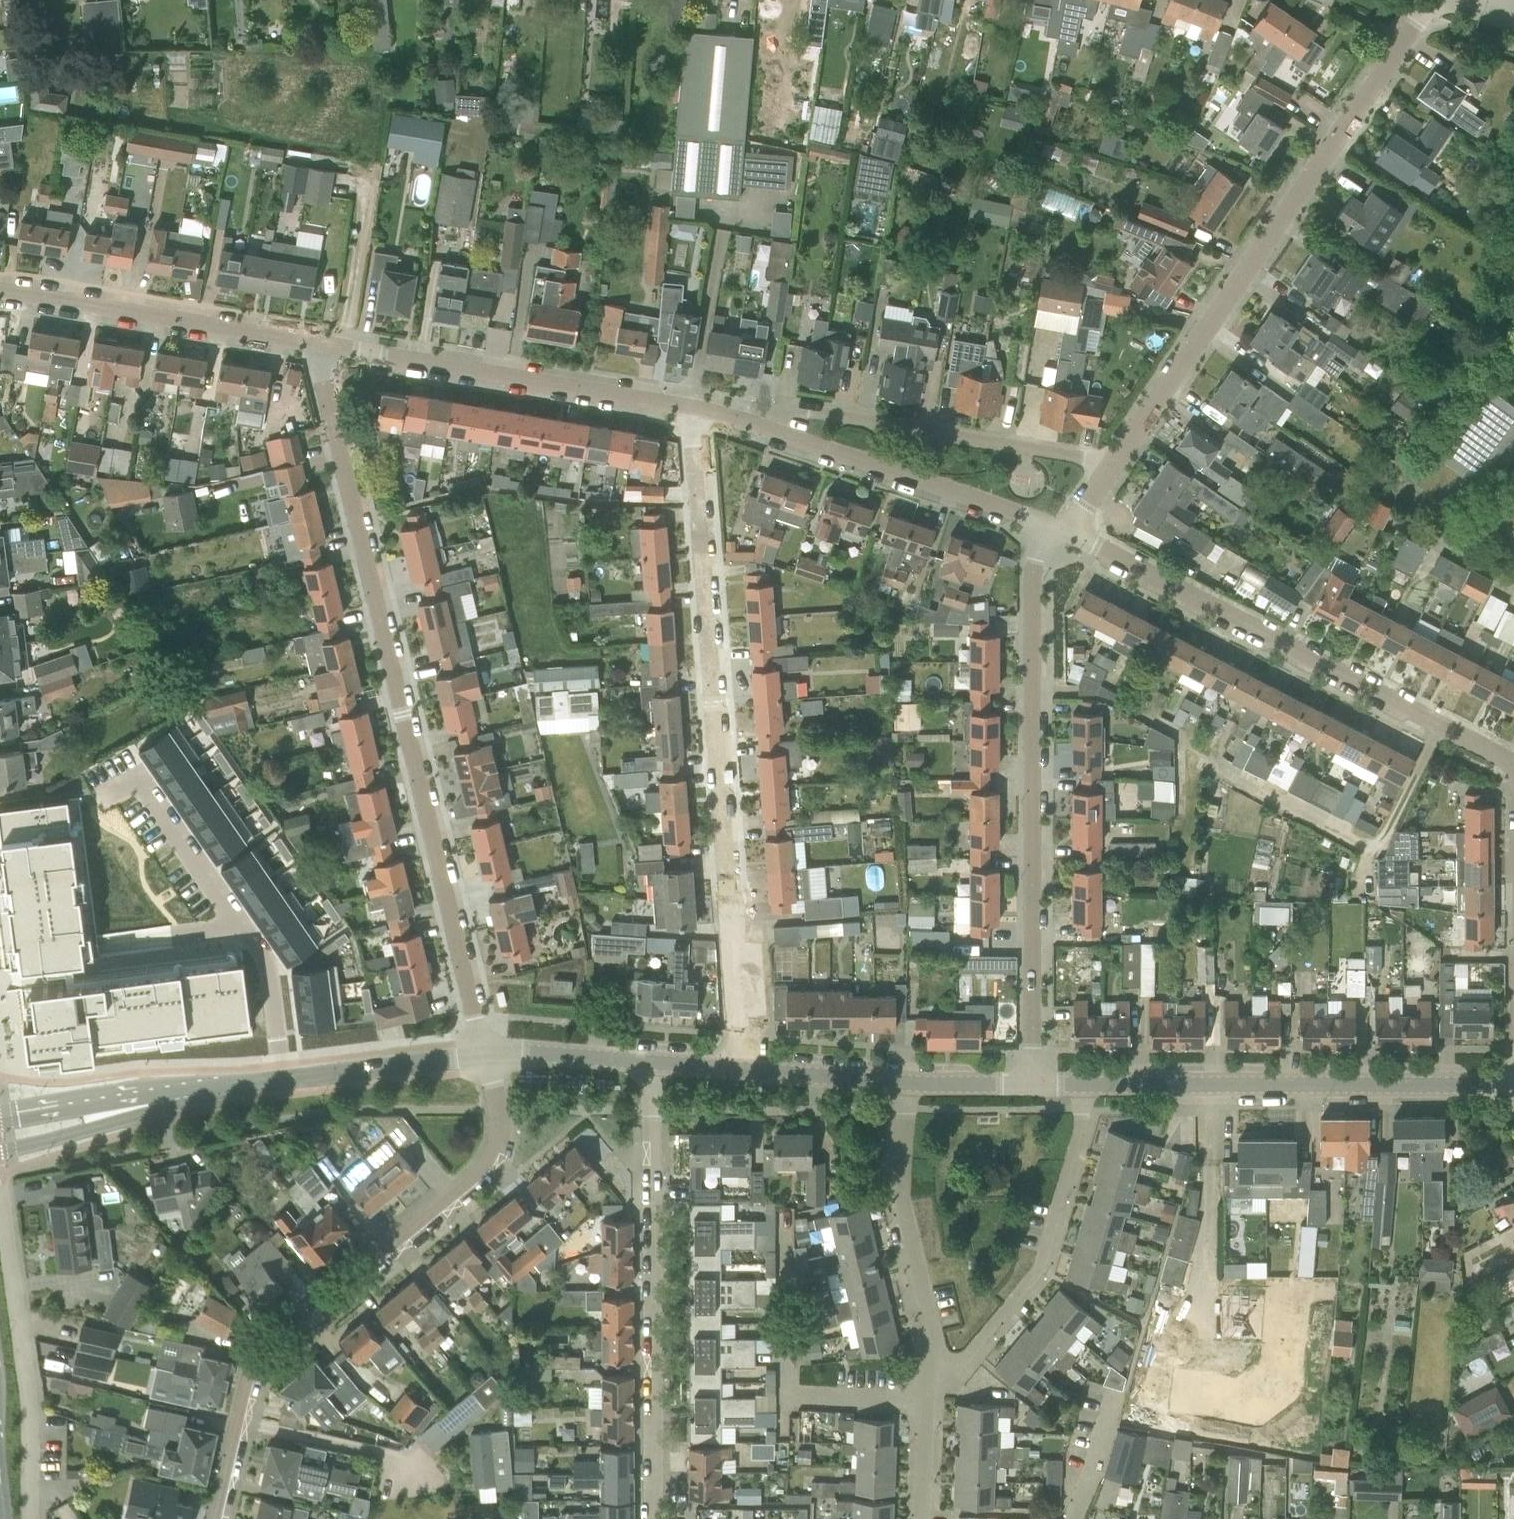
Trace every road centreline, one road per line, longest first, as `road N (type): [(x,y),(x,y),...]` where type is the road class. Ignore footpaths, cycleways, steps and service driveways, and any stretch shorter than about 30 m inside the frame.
road 1 (residential): [(487,1053),(312,347)]
road 2 (residential): [(744,1070),(690,410)]
road 3 (residential): [(1067,533),(1430,0)]
road 4 (residential): [(219,1518),(253,1374),(275,1336),(305,1296),(495,1149),(499,1111),(487,1053)]
road 5 (residential): [(1035,1084),(1038,518)]
road 6 (residential): [(1513,766),(1067,533)]
road 7 (residential): [(653,1518),(660,1063)]
road 8 (residential): [(1091,1084),(1513,1085)]
road 9 (residential): [(690,410),(312,347)]
road 10 (residential): [(112,793),(138,779),(270,973),(284,1083)]
road 11 (residential): [(1038,518),(743,420),(690,410)]
road 12 (residential): [(924,1390),(1033,1277),(1055,1228),(1091,1084)]
road 13 (residential): [(29,1518),(30,1400),(0,1187)]
road 14 (residential): [(312,347),(0,297)]
road 15 (residential): [(924,1390),(934,1345),(899,1197),(904,1083)]
road 16 (residential): [(284,1083),(487,1053)]
road 17 (residential): [(487,1053),(660,1063)]
road 18 (residential): [(744,1070),(904,1083)]
road 19 (residential): [(0,1149),(83,1131),(146,1103)]
road 20 (residential): [(146,1103),(0,1120)]
road 21 (residential): [(146,1103),(284,1083)]
road 22 (residential): [(904,1083),(1035,1084)]
road 23 (residential): [(918,1518),(924,1390)]

